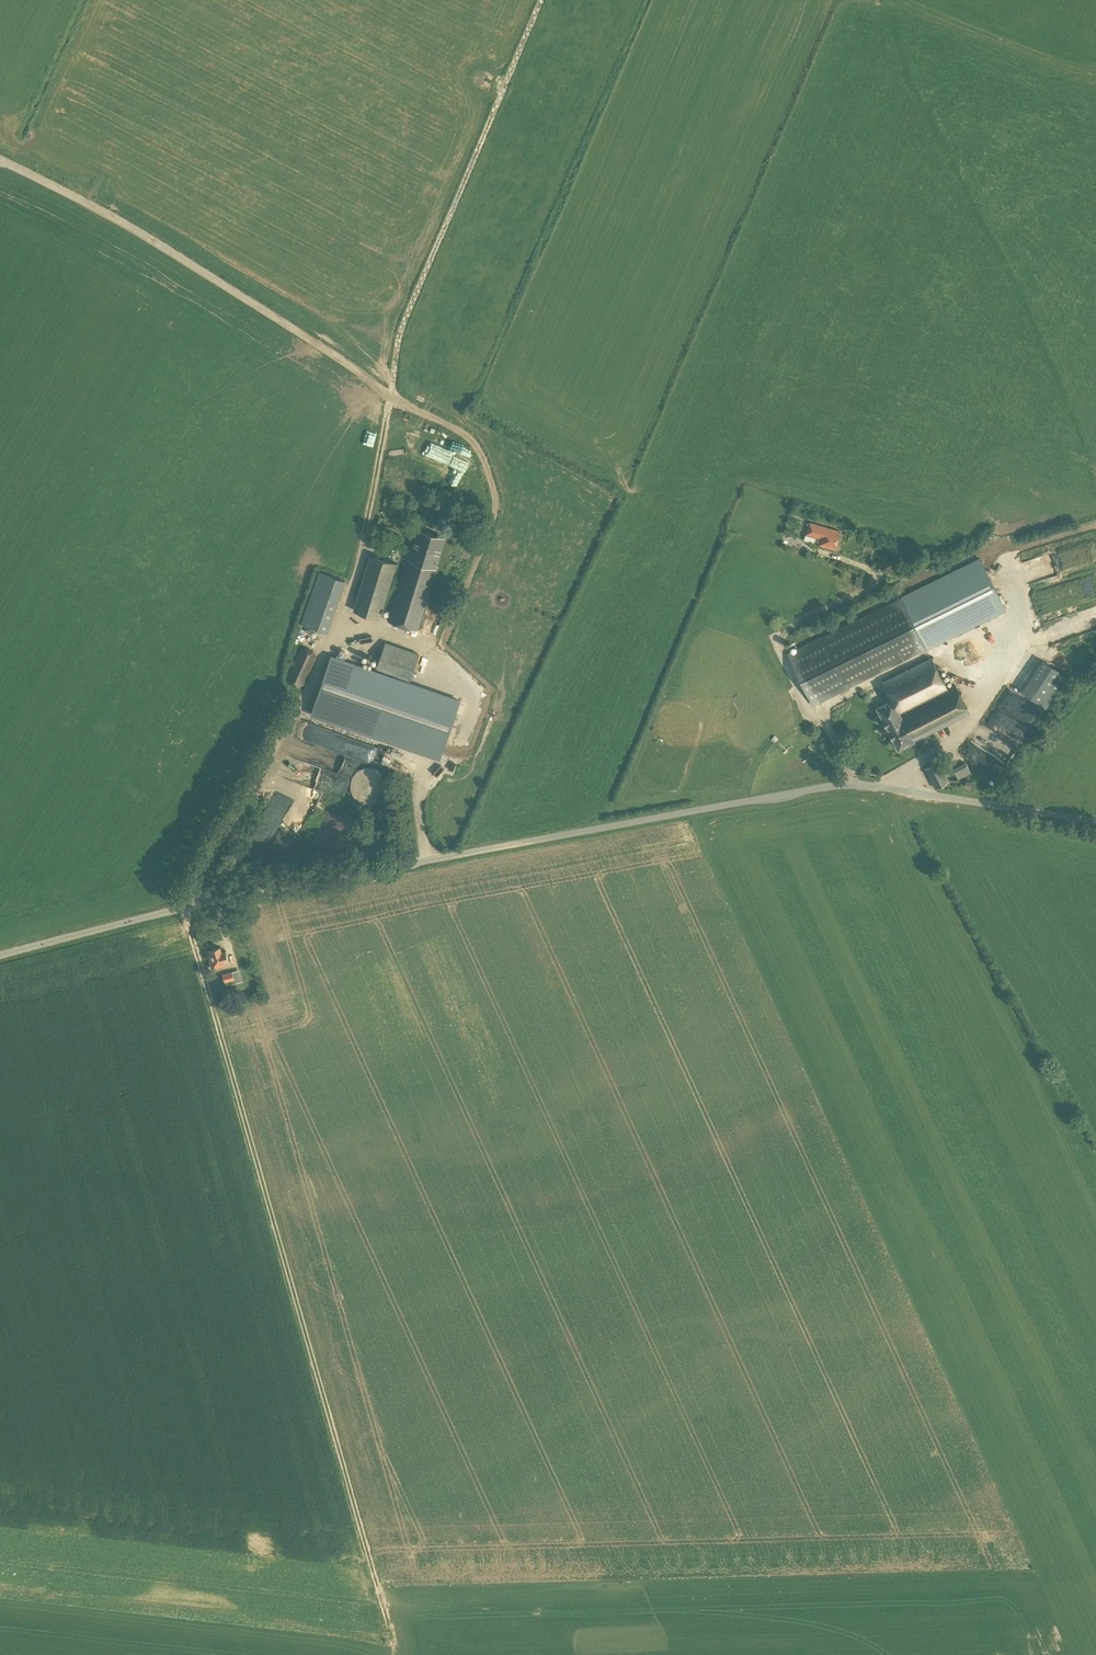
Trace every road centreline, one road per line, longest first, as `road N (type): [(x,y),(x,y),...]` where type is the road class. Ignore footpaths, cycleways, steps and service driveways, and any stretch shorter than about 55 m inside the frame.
road 1 (unclassified): [(1095,825),(825,788),(162,908),(0,954)]
road 2 (track): [(1095,527),(1016,549),(1025,652),(956,743),(912,769),(907,795)]

